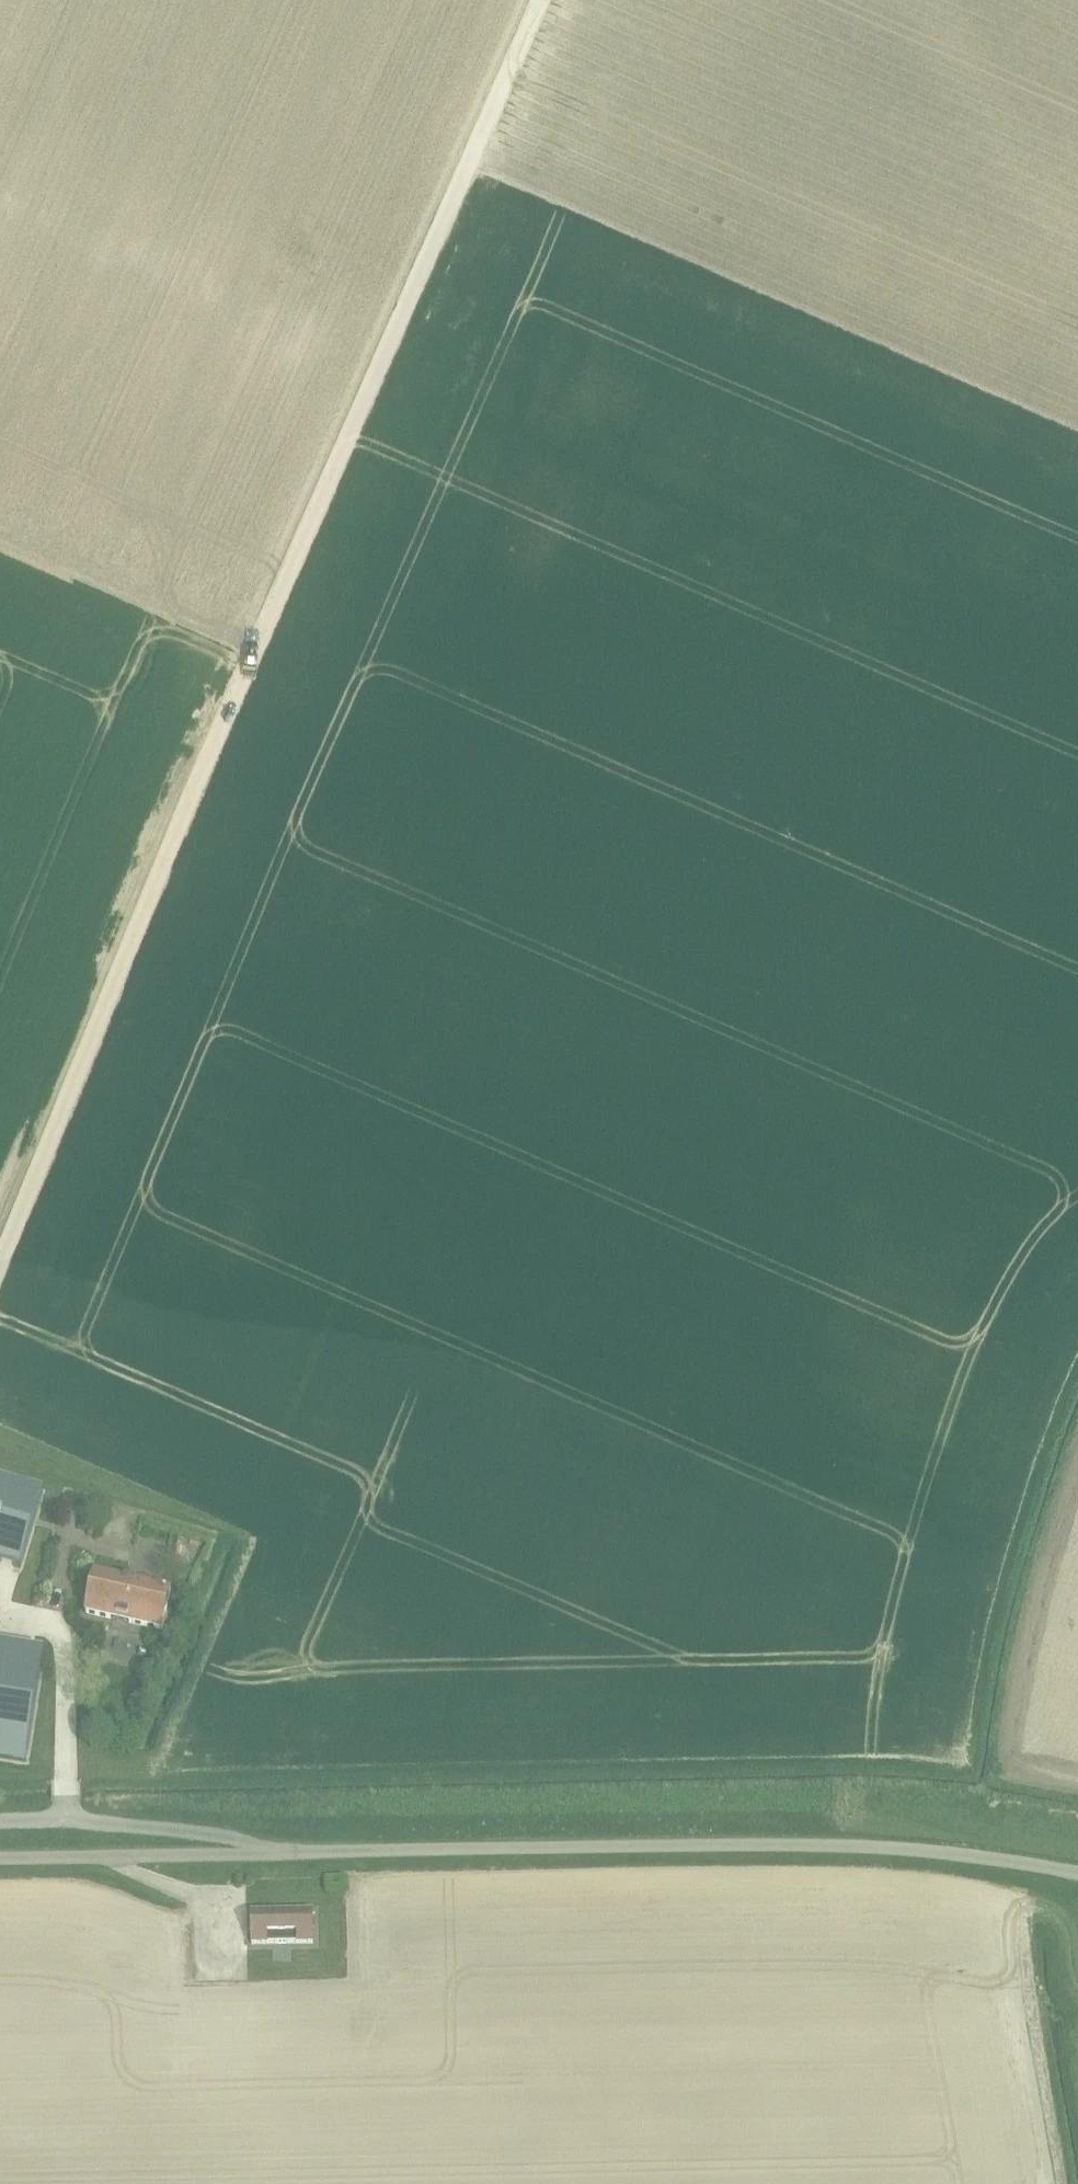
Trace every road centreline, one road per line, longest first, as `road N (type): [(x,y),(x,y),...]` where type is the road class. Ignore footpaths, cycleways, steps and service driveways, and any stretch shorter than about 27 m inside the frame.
road 1 (unclassified): [(1077,1878),(868,1850),(0,1861)]

